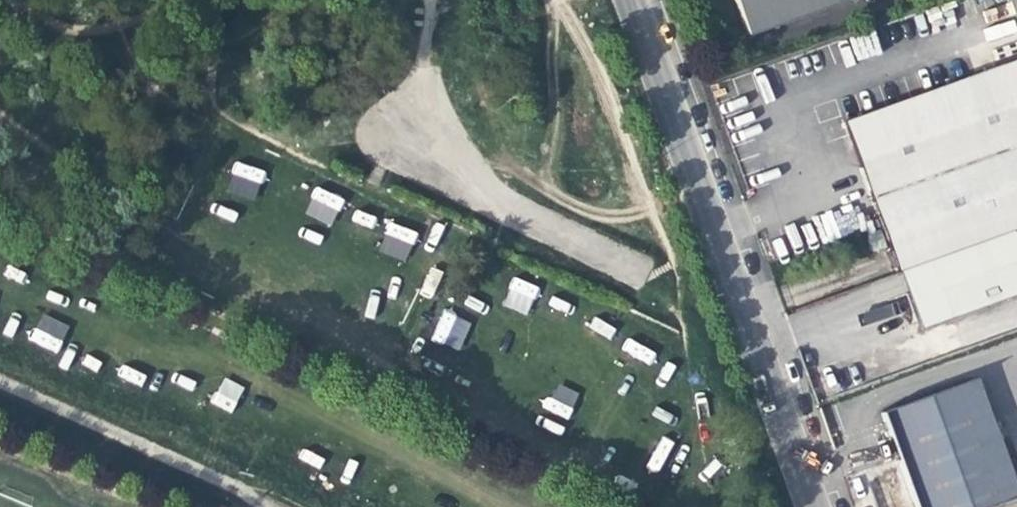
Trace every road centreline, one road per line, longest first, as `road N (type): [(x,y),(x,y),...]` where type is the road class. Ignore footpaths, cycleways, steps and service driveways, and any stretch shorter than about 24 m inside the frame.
road 1 (residential): [(632,0),(814,506)]

